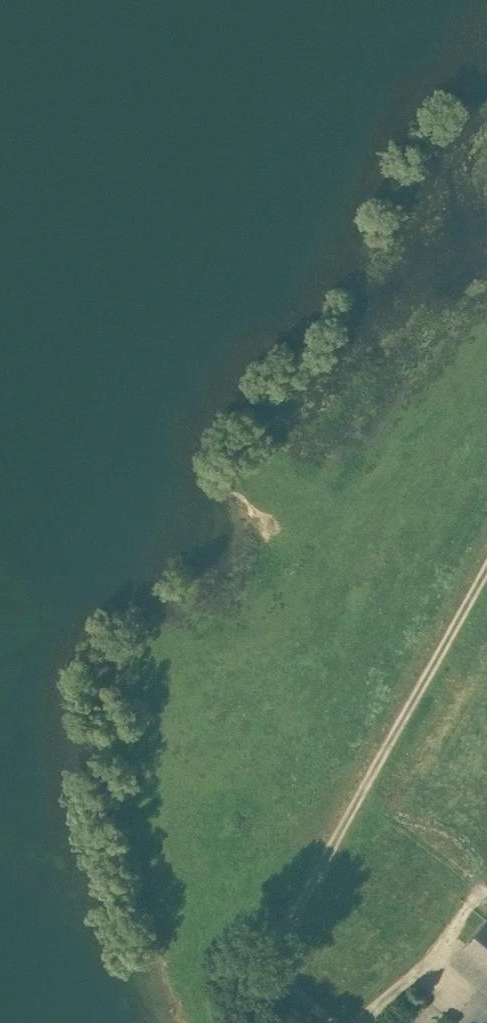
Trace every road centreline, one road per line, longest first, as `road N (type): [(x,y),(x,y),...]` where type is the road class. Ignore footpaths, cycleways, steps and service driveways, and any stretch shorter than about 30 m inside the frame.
road 1 (track): [(486,582),(280,953),(285,977)]

